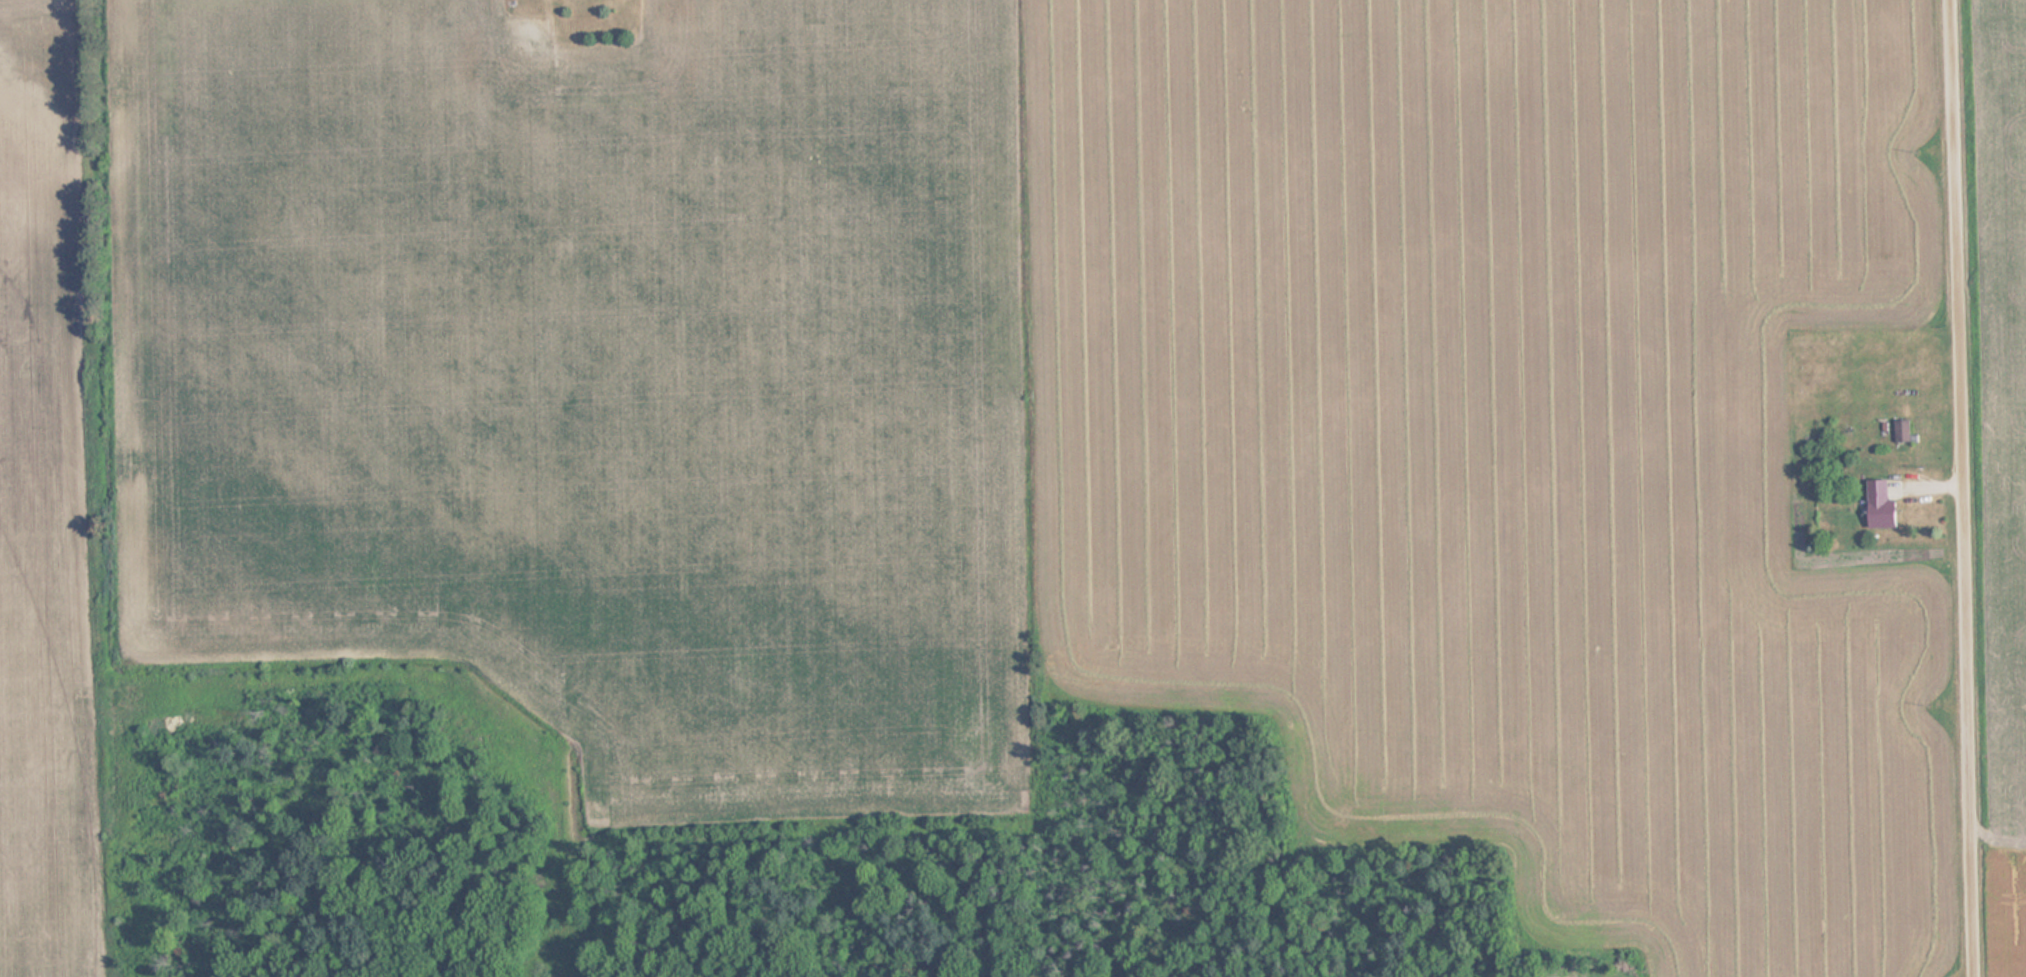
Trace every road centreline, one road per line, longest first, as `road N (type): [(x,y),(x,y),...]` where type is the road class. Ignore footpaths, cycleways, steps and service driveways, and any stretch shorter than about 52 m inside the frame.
road 1 (residential): [(1976,976),(1954,0)]

